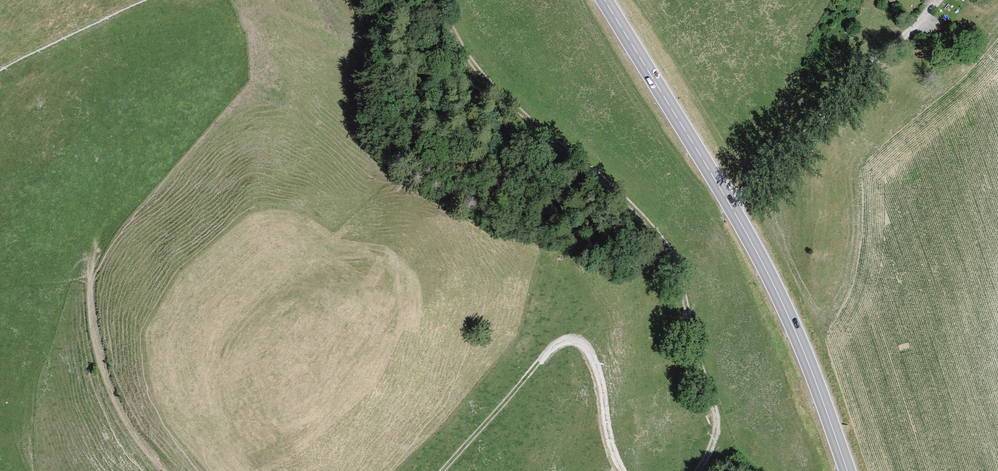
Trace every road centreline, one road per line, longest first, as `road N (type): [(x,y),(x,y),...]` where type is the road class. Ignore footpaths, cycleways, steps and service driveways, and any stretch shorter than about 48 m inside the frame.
road 1 (track): [(696,470),(716,419),(672,261),(634,211),(482,77),(437,0)]
road 2 (secondary): [(847,470),(763,262),(605,0)]
road 3 (track): [(441,470),(555,340),(573,338),(593,366),(623,470)]
road 4 (track): [(731,204),(909,32)]

